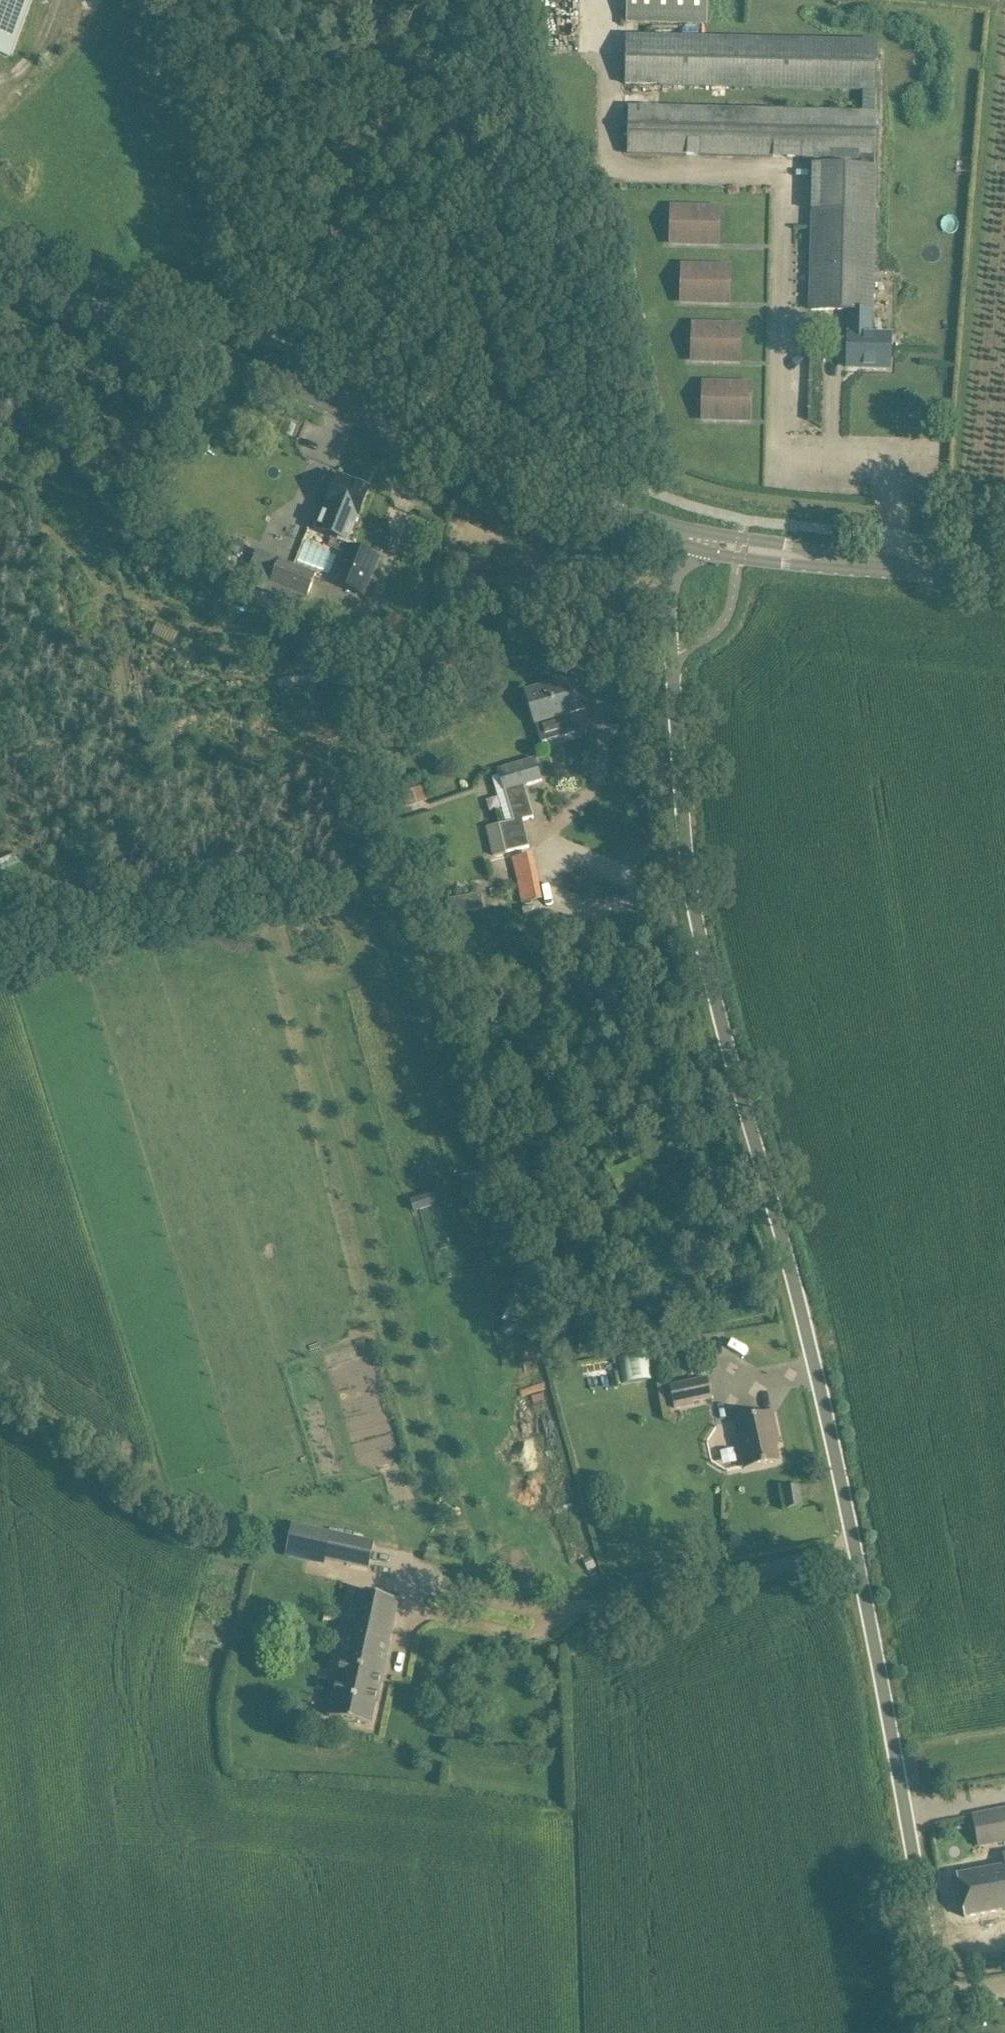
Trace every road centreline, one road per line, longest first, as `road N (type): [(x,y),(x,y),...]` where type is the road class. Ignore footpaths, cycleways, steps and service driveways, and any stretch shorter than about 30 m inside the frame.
road 1 (unclassified): [(857,1549),(779,1202),(709,975),(684,850),(670,594),(677,534)]
road 2 (unclassified): [(941,2032),(857,1549)]
road 3 (unclassified): [(857,1549),(567,1625),(412,1585)]
road 4 (tertiary): [(258,370),(677,534)]
road 5 (tertiary): [(258,370),(0,270)]
road 6 (tertiary): [(677,534),(739,558),(867,562)]
road 7 (tertiary): [(867,562),(743,537),(677,534)]
road 8 (tertiary): [(867,562),(1004,577)]

